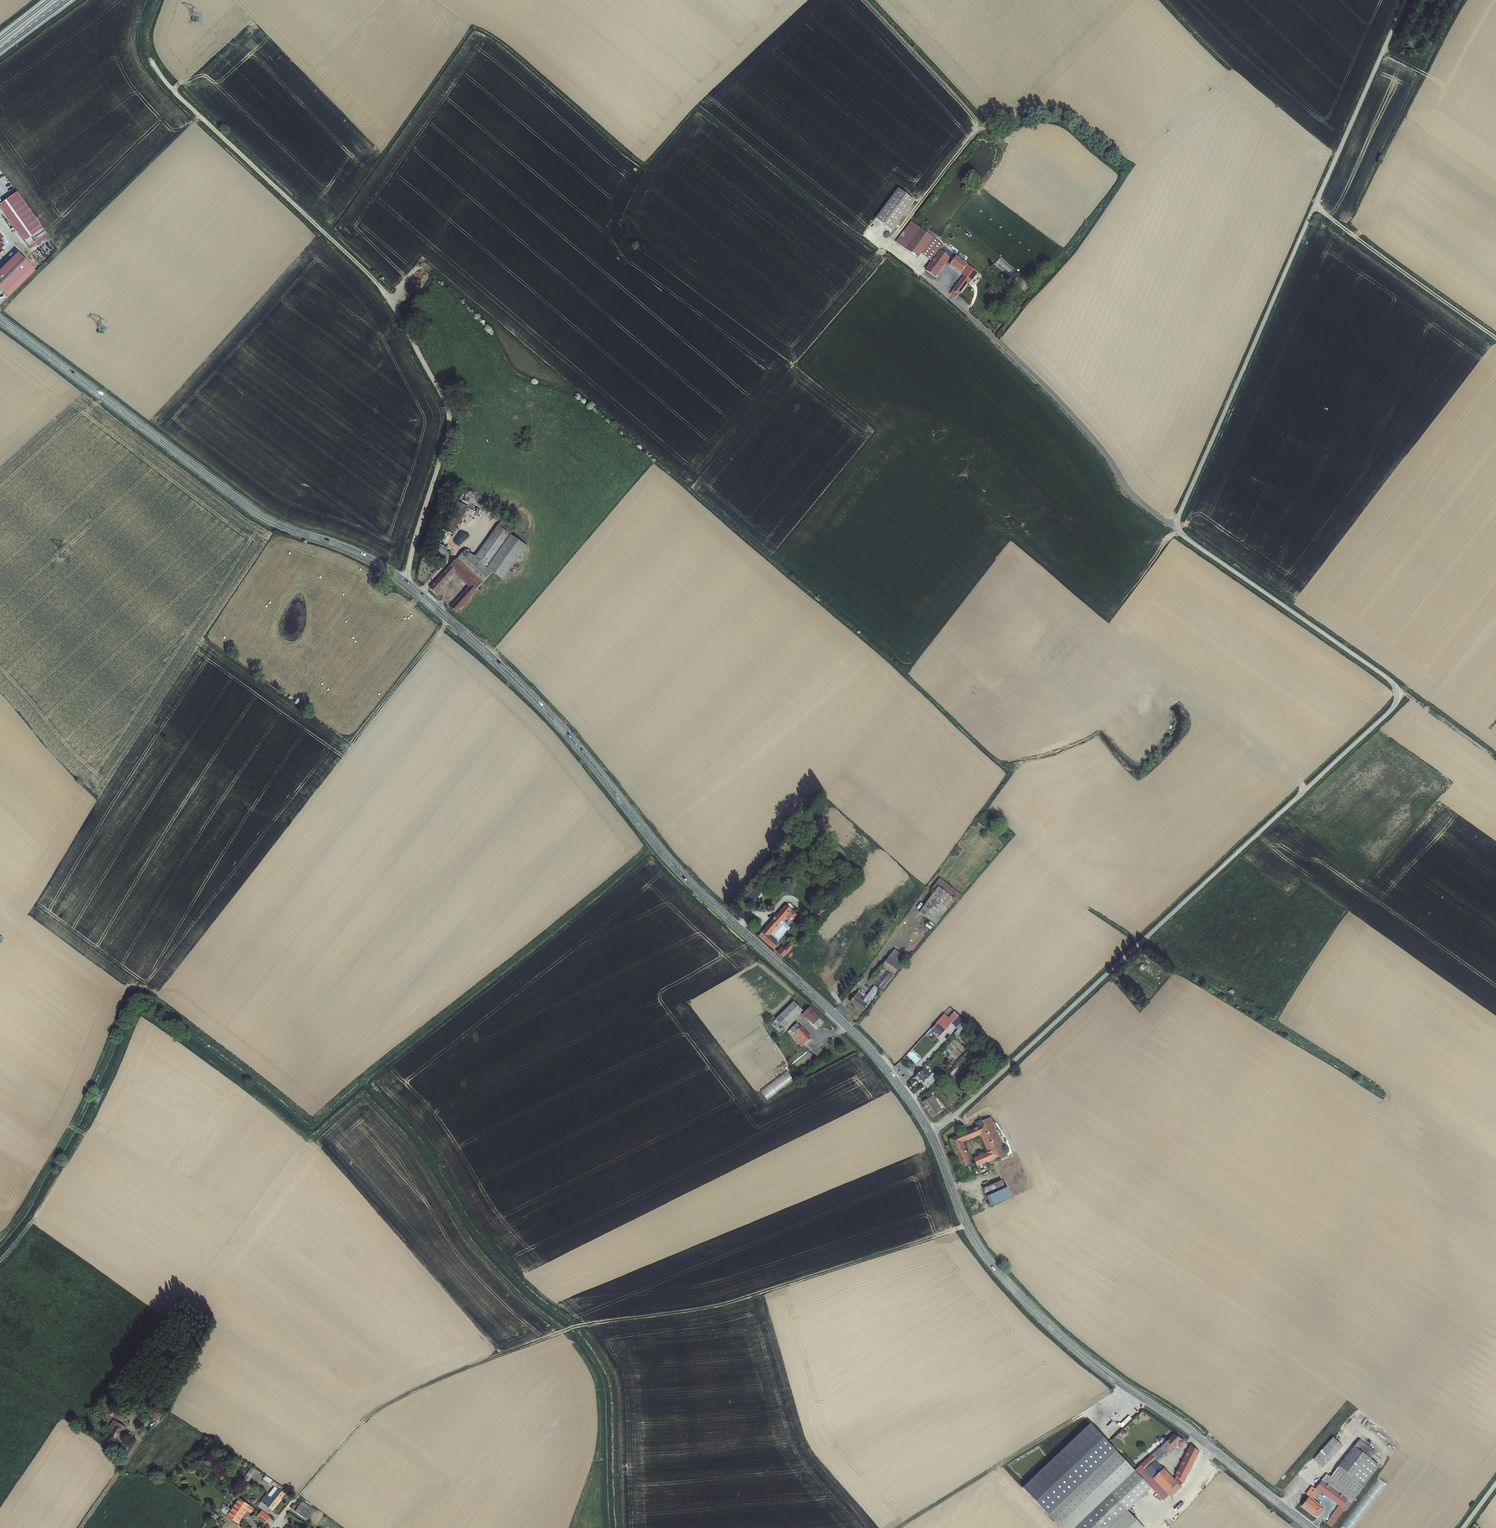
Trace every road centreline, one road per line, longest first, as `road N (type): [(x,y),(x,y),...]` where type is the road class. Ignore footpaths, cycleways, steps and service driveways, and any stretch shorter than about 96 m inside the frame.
road 1 (tertiary): [(931,1134),(866,1045),(689,880),(550,715),(433,606),(368,558),(257,513),(0,319)]
road 2 (unclassified): [(931,1134),(1395,704),(1388,678),(1179,526)]
road 3 (track): [(967,1225),(705,1306),(573,1328),(409,1391),(364,1420),(296,1498)]
road 4 (track): [(155,0),(145,34),(160,76),(369,274),(446,404),(447,442),(404,581)]
road 5 (unclassified): [(1179,526),(1406,0)]
road 6 (tertiary): [(1311,1527),(1097,1367),(1026,1301),(971,1232),(931,1134)]
road 7 (unclassified): [(1179,526),(1132,495),(1067,409),(951,298)]
road 8 (track): [(1392,1100),(1144,940)]
road 9 (track): [(1124,1387),(898,1527)]
road 10 (track): [(1495,339),(1315,206)]

